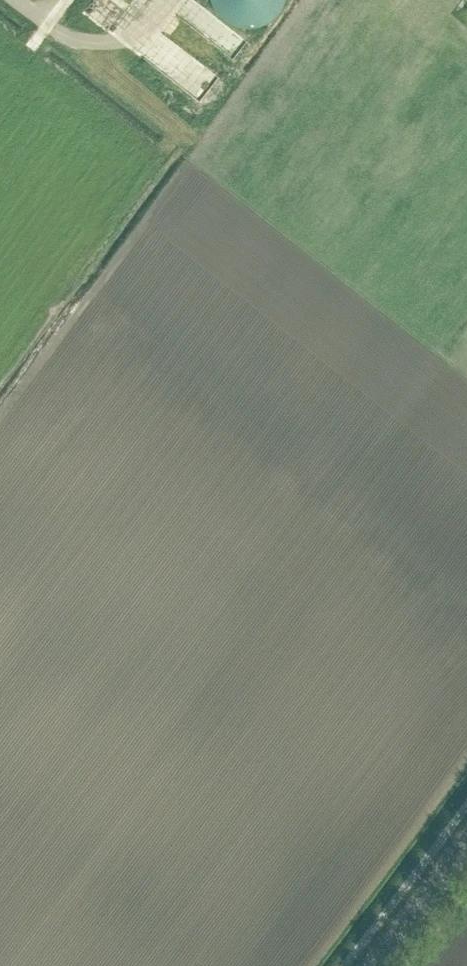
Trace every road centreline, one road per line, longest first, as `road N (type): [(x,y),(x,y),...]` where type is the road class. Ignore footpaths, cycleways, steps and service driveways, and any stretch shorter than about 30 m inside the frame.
road 1 (tertiary): [(370,965),(466,841)]

